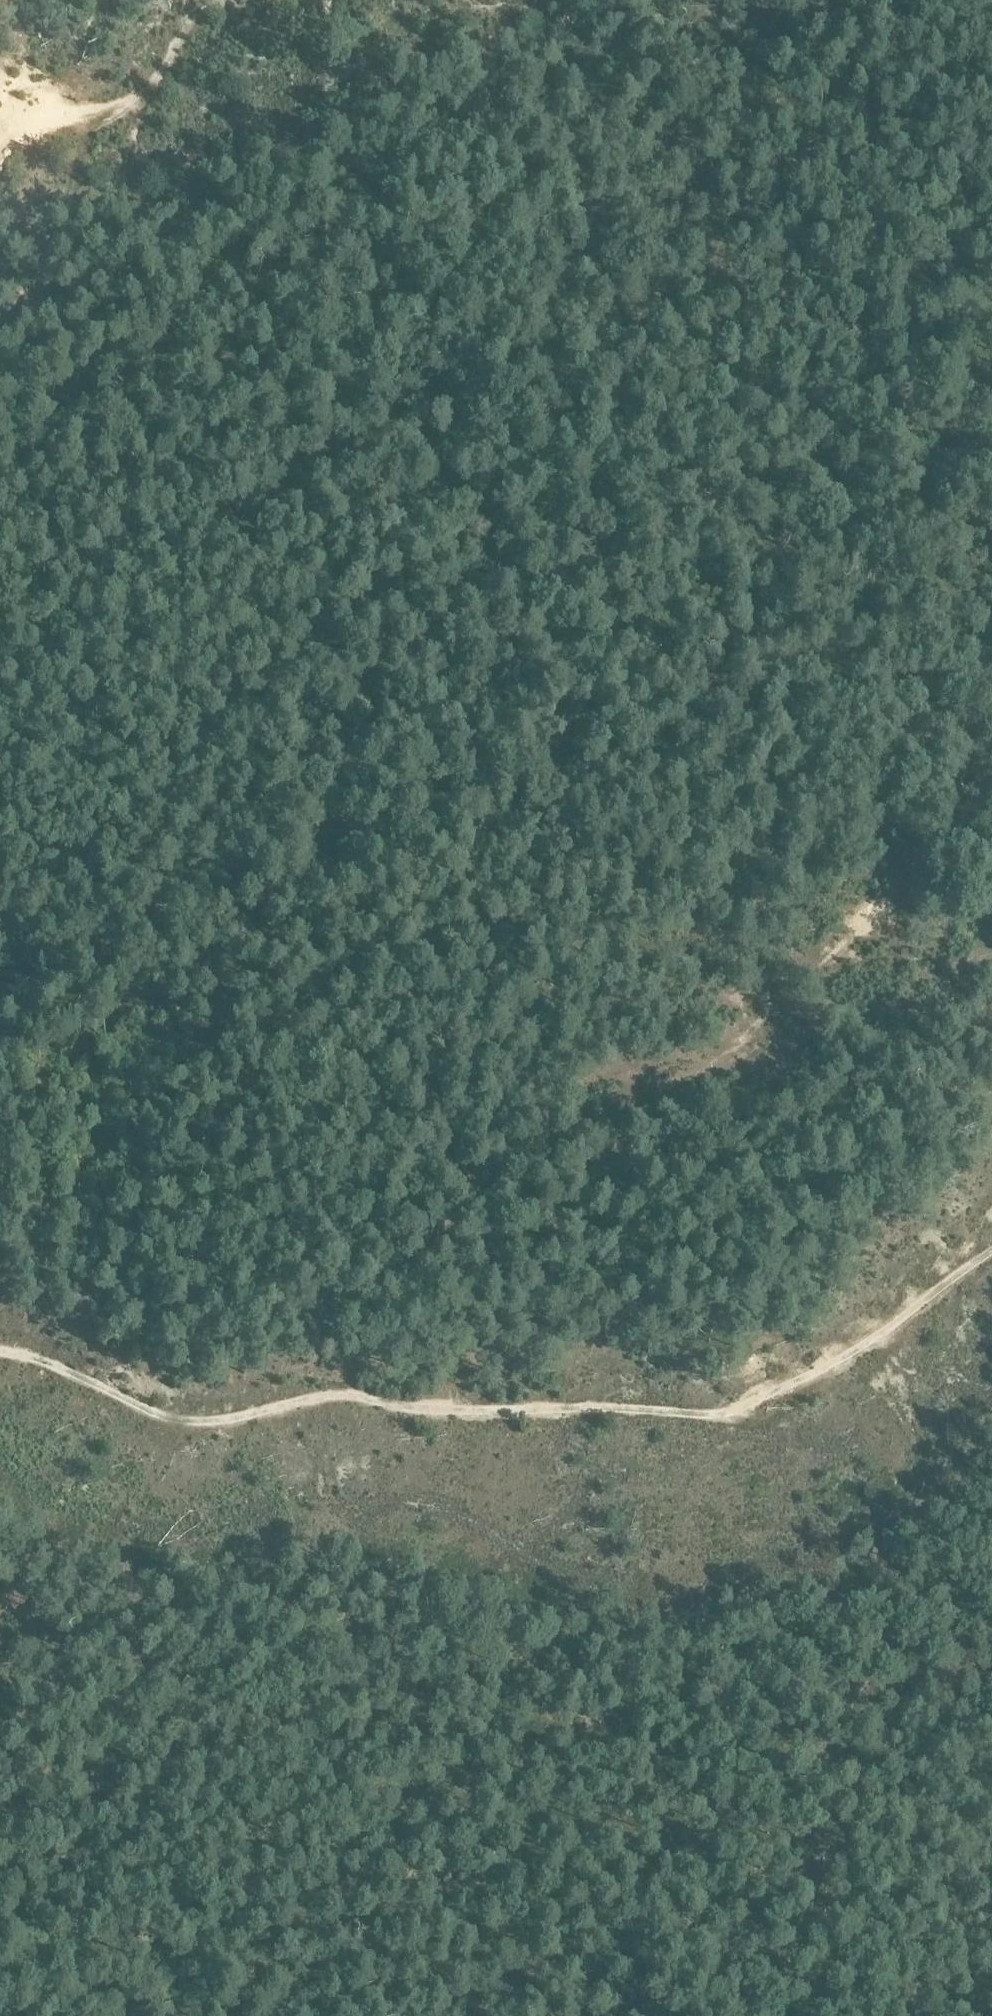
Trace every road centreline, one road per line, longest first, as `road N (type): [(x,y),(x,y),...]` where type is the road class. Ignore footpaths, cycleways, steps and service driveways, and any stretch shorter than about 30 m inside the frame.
road 1 (track): [(991,1248),(812,1381),(768,1425),(690,1411),(487,1413),(341,1391),(218,1422),(166,1419),(77,1375),(0,1352)]
road 2 (track): [(991,321),(943,294),(799,165),(679,45),(654,0)]

